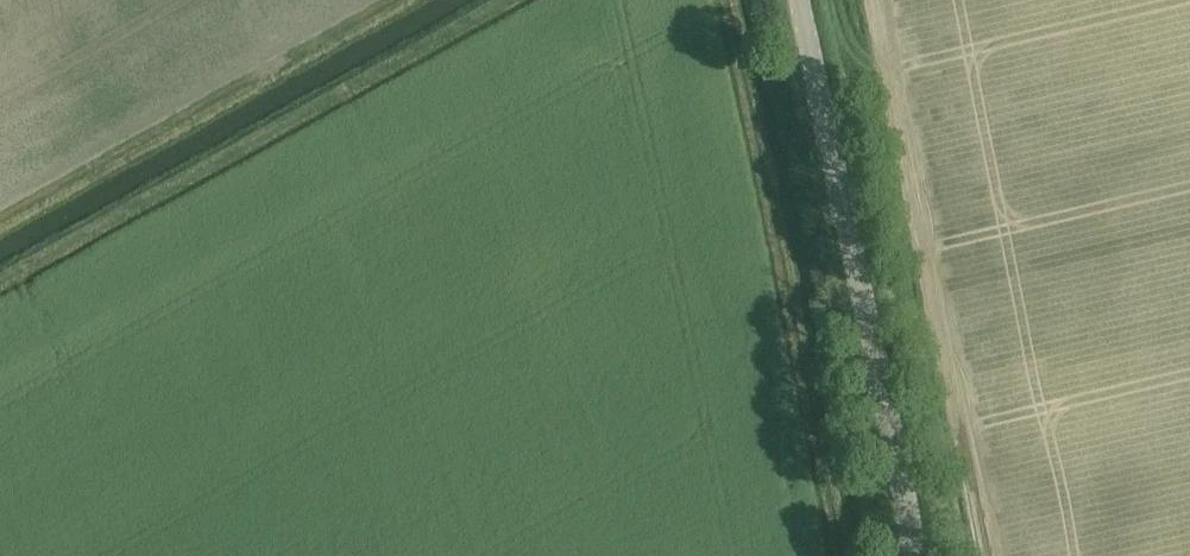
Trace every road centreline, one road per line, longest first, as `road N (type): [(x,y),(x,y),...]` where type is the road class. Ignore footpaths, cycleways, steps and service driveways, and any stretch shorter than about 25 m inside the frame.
road 1 (unclassified): [(897,555),(796,0)]

